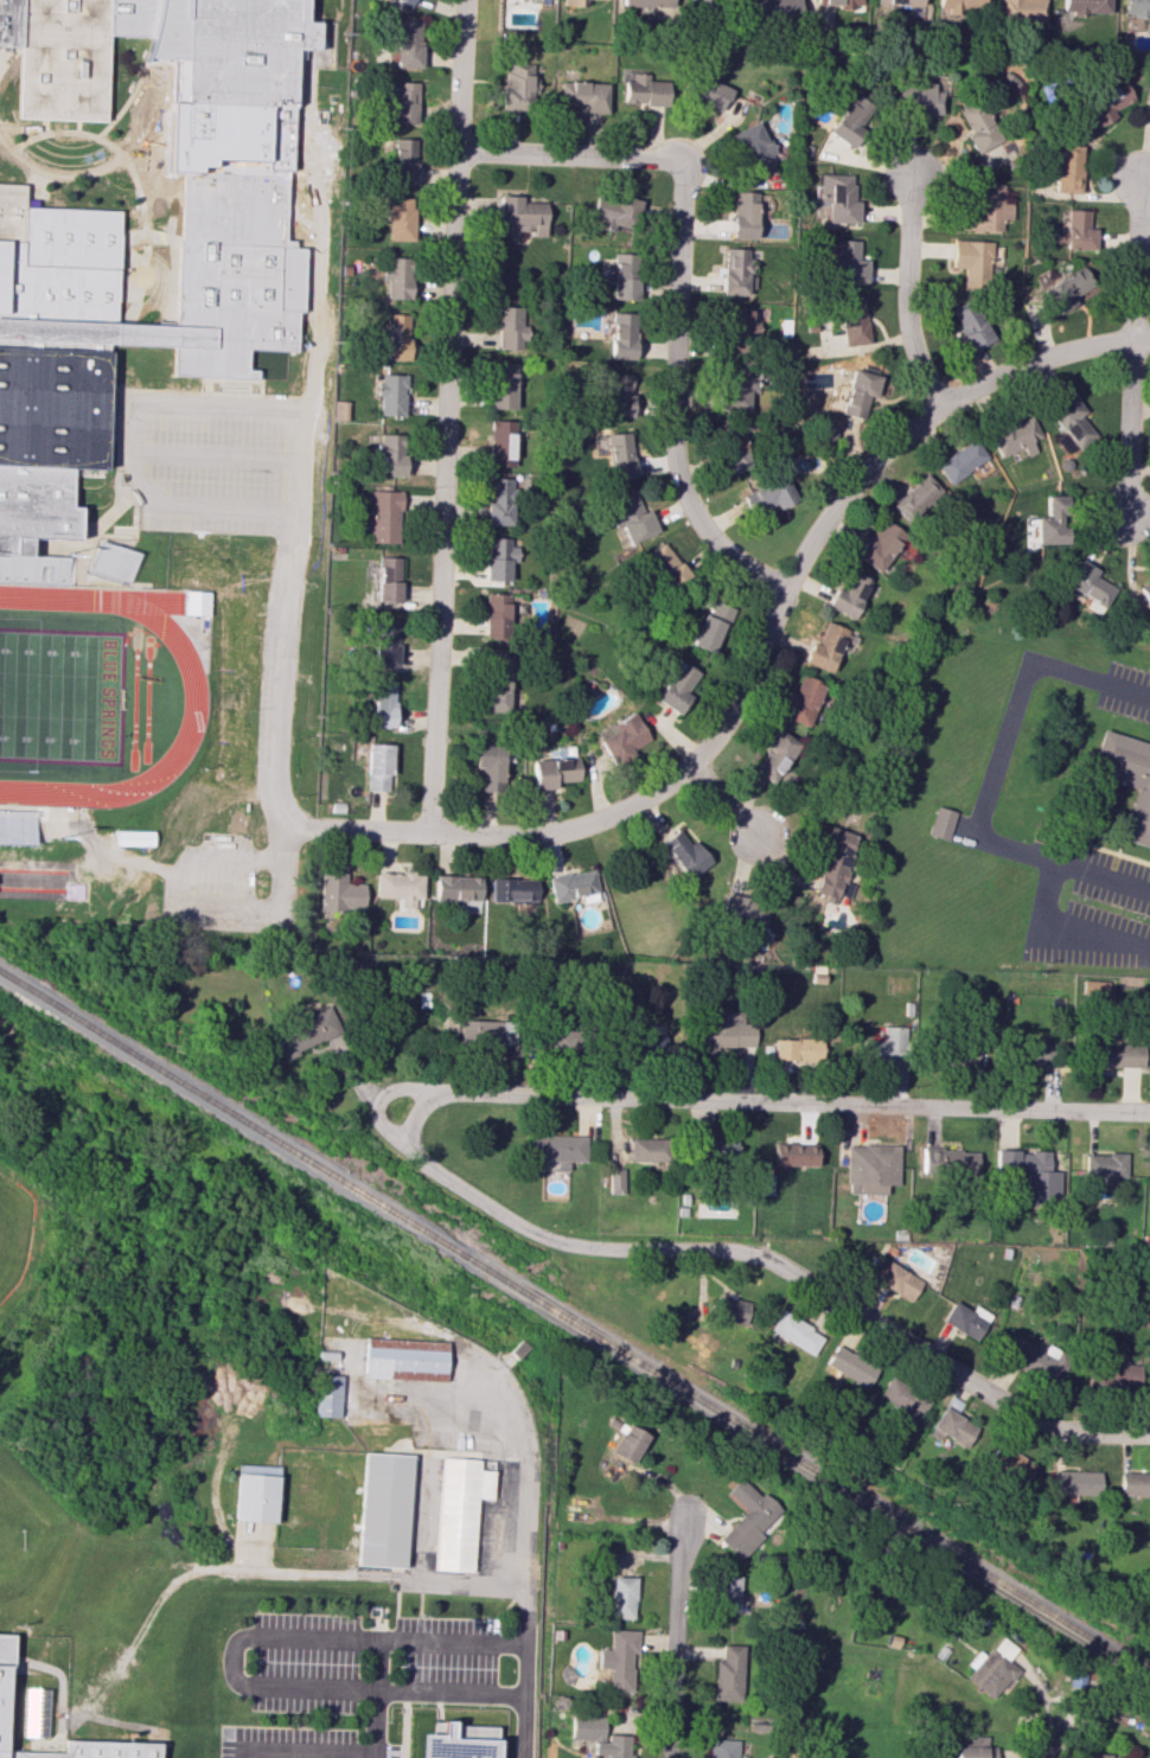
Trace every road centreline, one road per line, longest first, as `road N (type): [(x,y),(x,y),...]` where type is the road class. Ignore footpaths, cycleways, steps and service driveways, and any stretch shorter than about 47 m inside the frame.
road 1 (residential): [(302,826),(554,835),(619,813),(692,766),(716,737),(746,690),(801,554),(864,469),(903,433),(1009,369),(1097,344),(1149,339)]
road 2 (residential): [(1149,1431),(1041,1424),(764,1257),(566,1246),(542,1236),(408,1145),(428,1100),(452,1091)]
road 3 (residential): [(429,831),(462,0)]
road 4 (residential): [(1149,1112),(452,1091)]
road 5 (residential): [(784,587),(724,552),(694,517),(673,471),(683,177),(676,164)]
road 6 (residential): [(1127,516),(1142,183)]
road 7 (residential): [(672,1757),(691,1516)]
road 8 (residential): [(940,405),(907,326),(912,178)]
road 9 (residential): [(456,151),(676,164)]
road 10 (residential): [(452,1091),(389,1092),(377,1111),(382,1125),(408,1145)]

